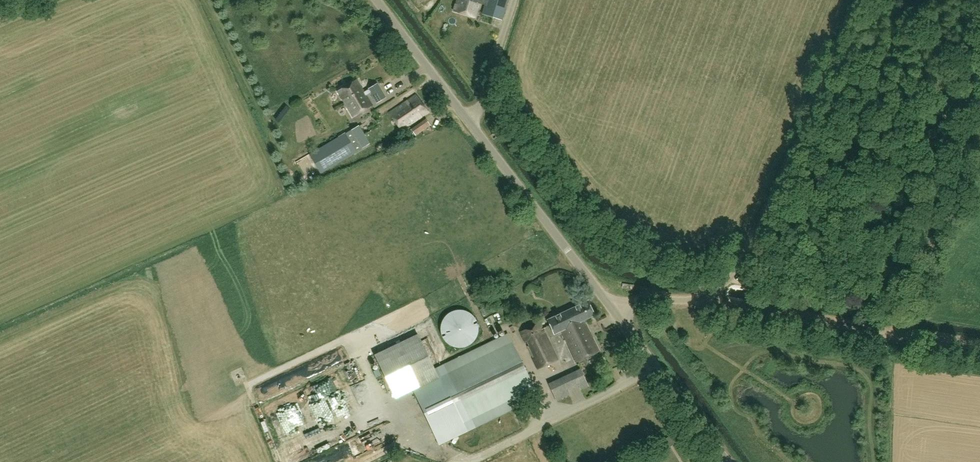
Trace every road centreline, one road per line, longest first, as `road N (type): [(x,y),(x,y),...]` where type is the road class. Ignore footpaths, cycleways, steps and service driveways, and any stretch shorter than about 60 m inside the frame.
road 1 (unclassified): [(615,310),(377,0)]
road 2 (unclassified): [(703,302),(754,248),(863,0)]
road 3 (unclassified): [(979,349),(703,302)]
road 4 (unclassified): [(728,461),(615,310)]

